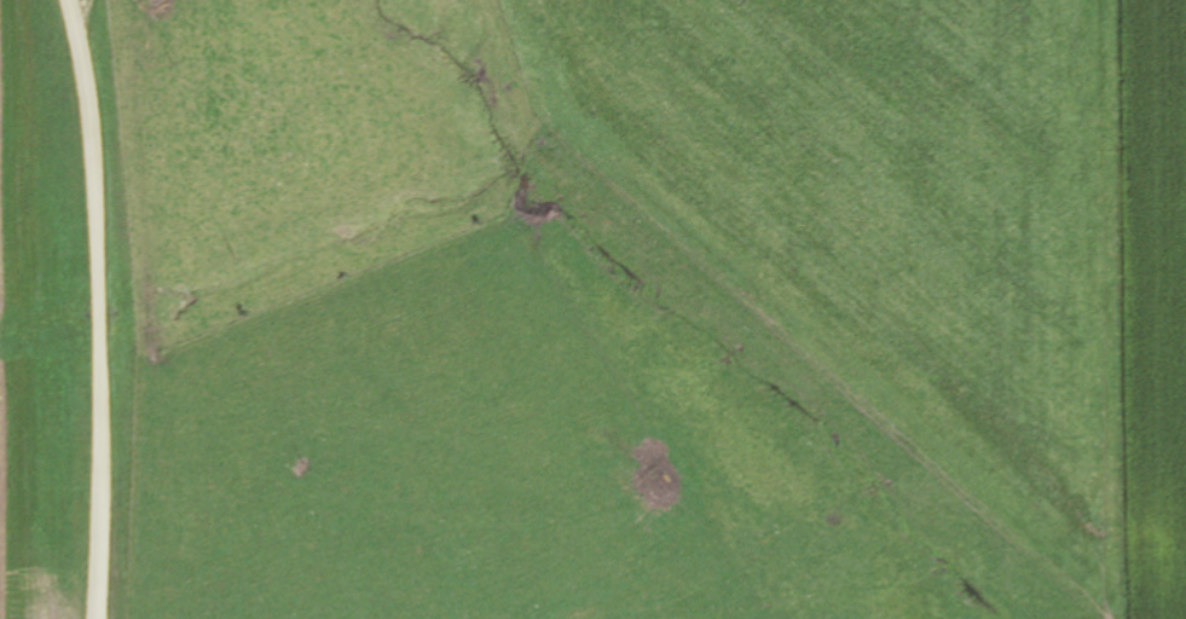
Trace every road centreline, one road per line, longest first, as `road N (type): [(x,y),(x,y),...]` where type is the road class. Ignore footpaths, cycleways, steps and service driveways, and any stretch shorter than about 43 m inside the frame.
road 1 (residential): [(95,618),(100,110),(79,0)]

